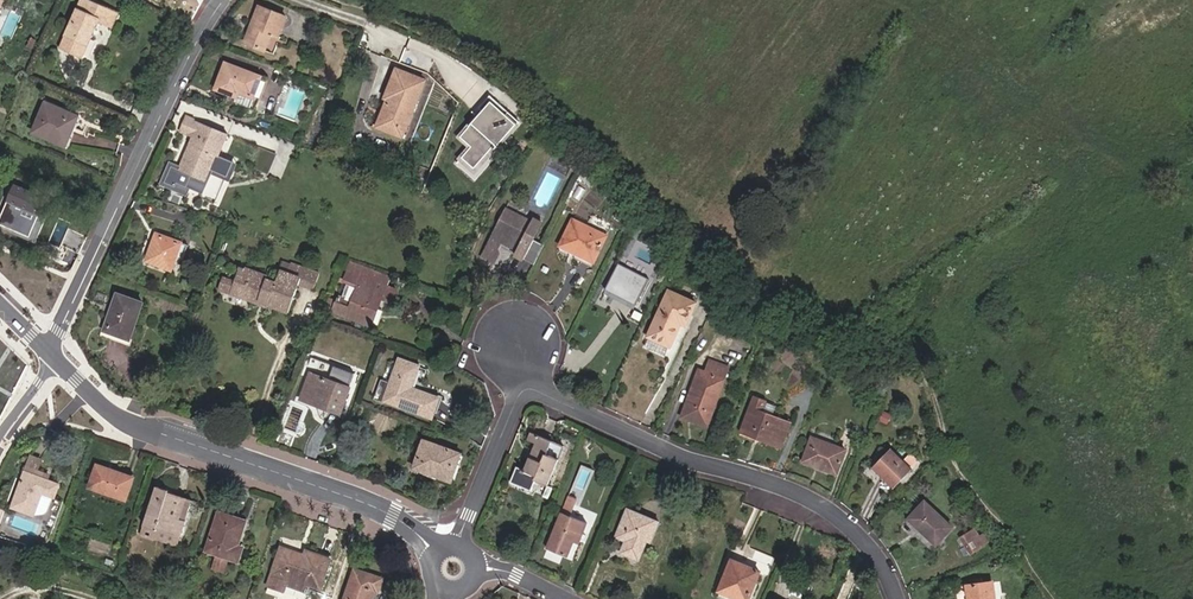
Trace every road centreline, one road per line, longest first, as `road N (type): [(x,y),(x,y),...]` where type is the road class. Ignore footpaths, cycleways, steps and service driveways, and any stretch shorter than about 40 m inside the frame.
road 1 (residential): [(50,349),(114,415),(363,502),(411,526),(436,554)]
road 2 (residential): [(531,392),(695,465),(787,487),(849,520),(899,598)]
road 3 (residential): [(50,349),(218,0)]
road 4 (residential): [(456,547),(531,392)]

